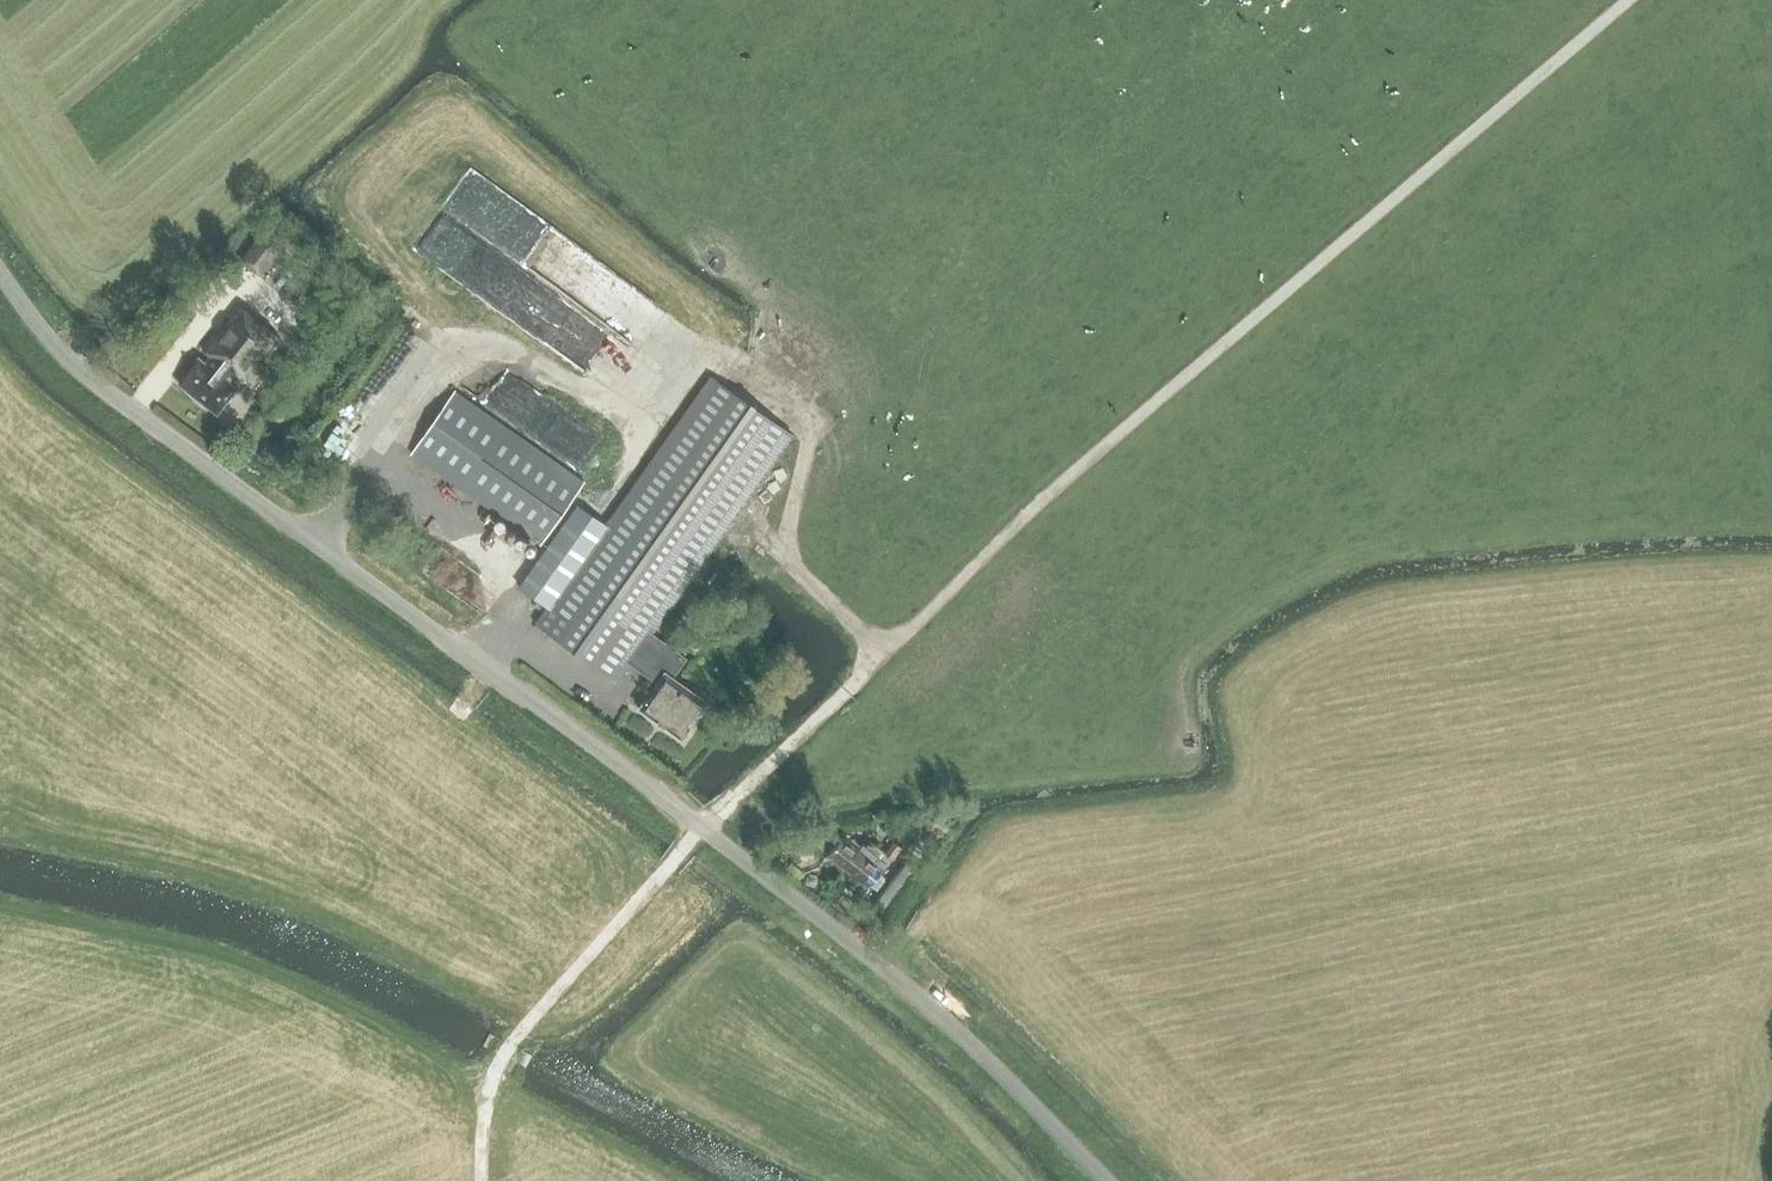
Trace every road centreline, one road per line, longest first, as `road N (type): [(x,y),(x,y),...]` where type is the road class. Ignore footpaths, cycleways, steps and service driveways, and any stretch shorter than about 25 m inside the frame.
road 1 (unclassified): [(1106,1180),(991,1064),(850,943),(103,389),(0,274)]
road 2 (track): [(703,829),(1054,488),(1628,0)]
road 3 (track): [(885,650),(791,565),(785,549),(812,421),(722,355),(678,348),(629,416),(529,368),(492,359),(439,368),(313,543)]
road 4 (track): [(703,829),(506,1051),(489,1088),(483,1180)]

